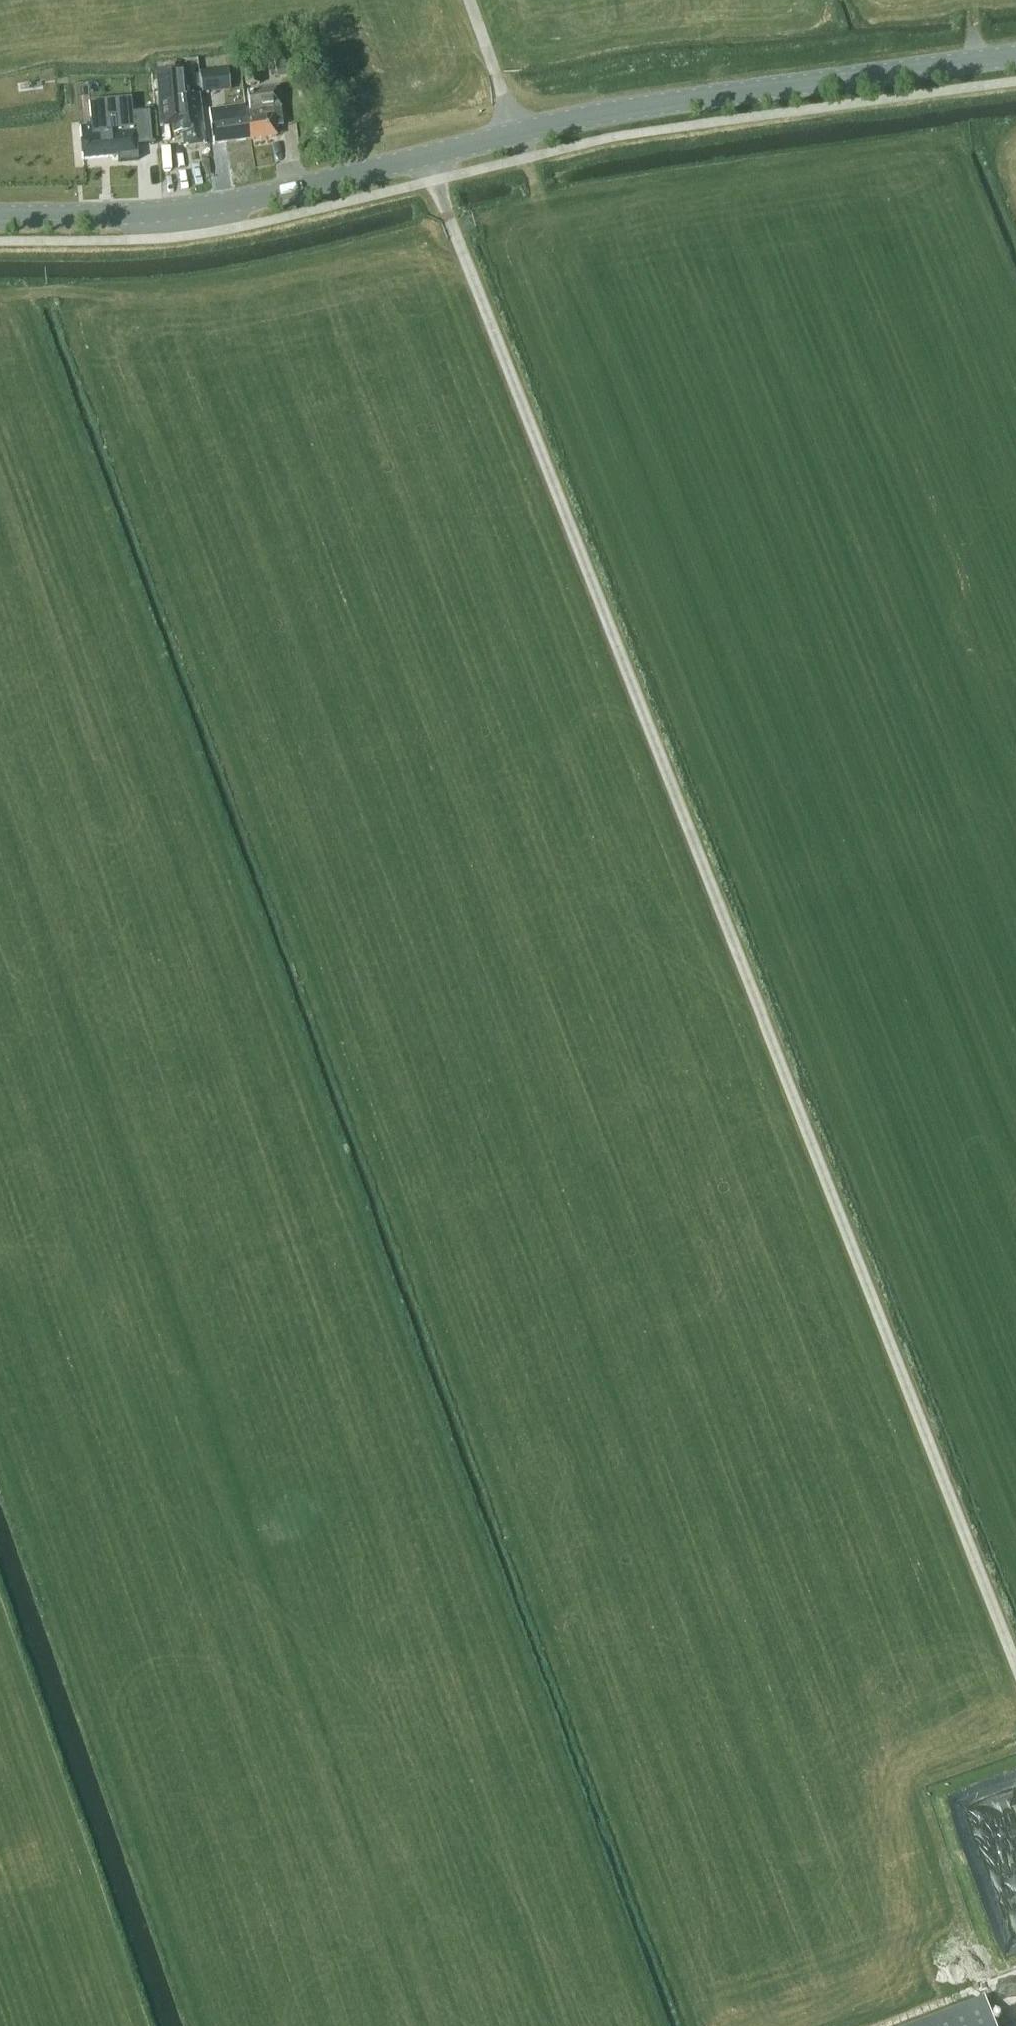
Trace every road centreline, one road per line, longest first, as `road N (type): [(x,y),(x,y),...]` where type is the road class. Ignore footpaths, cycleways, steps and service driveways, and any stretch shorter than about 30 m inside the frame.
road 1 (tertiary): [(0,220),(218,208),(610,111),(1015,53)]

